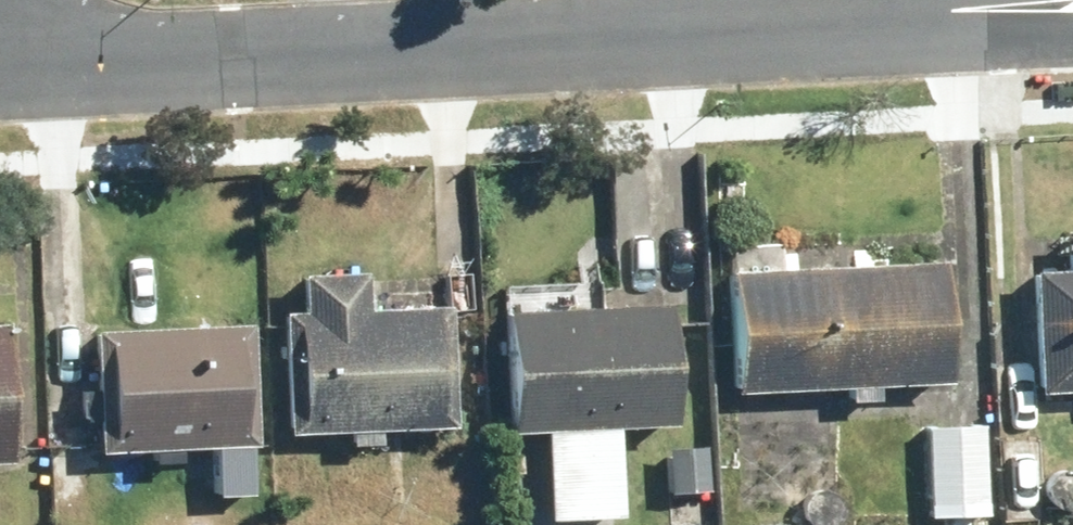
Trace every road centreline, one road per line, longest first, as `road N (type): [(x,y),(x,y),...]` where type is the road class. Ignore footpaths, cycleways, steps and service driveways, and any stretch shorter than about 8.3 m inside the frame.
road 1 (residential): [(0,47),(1072,6)]

